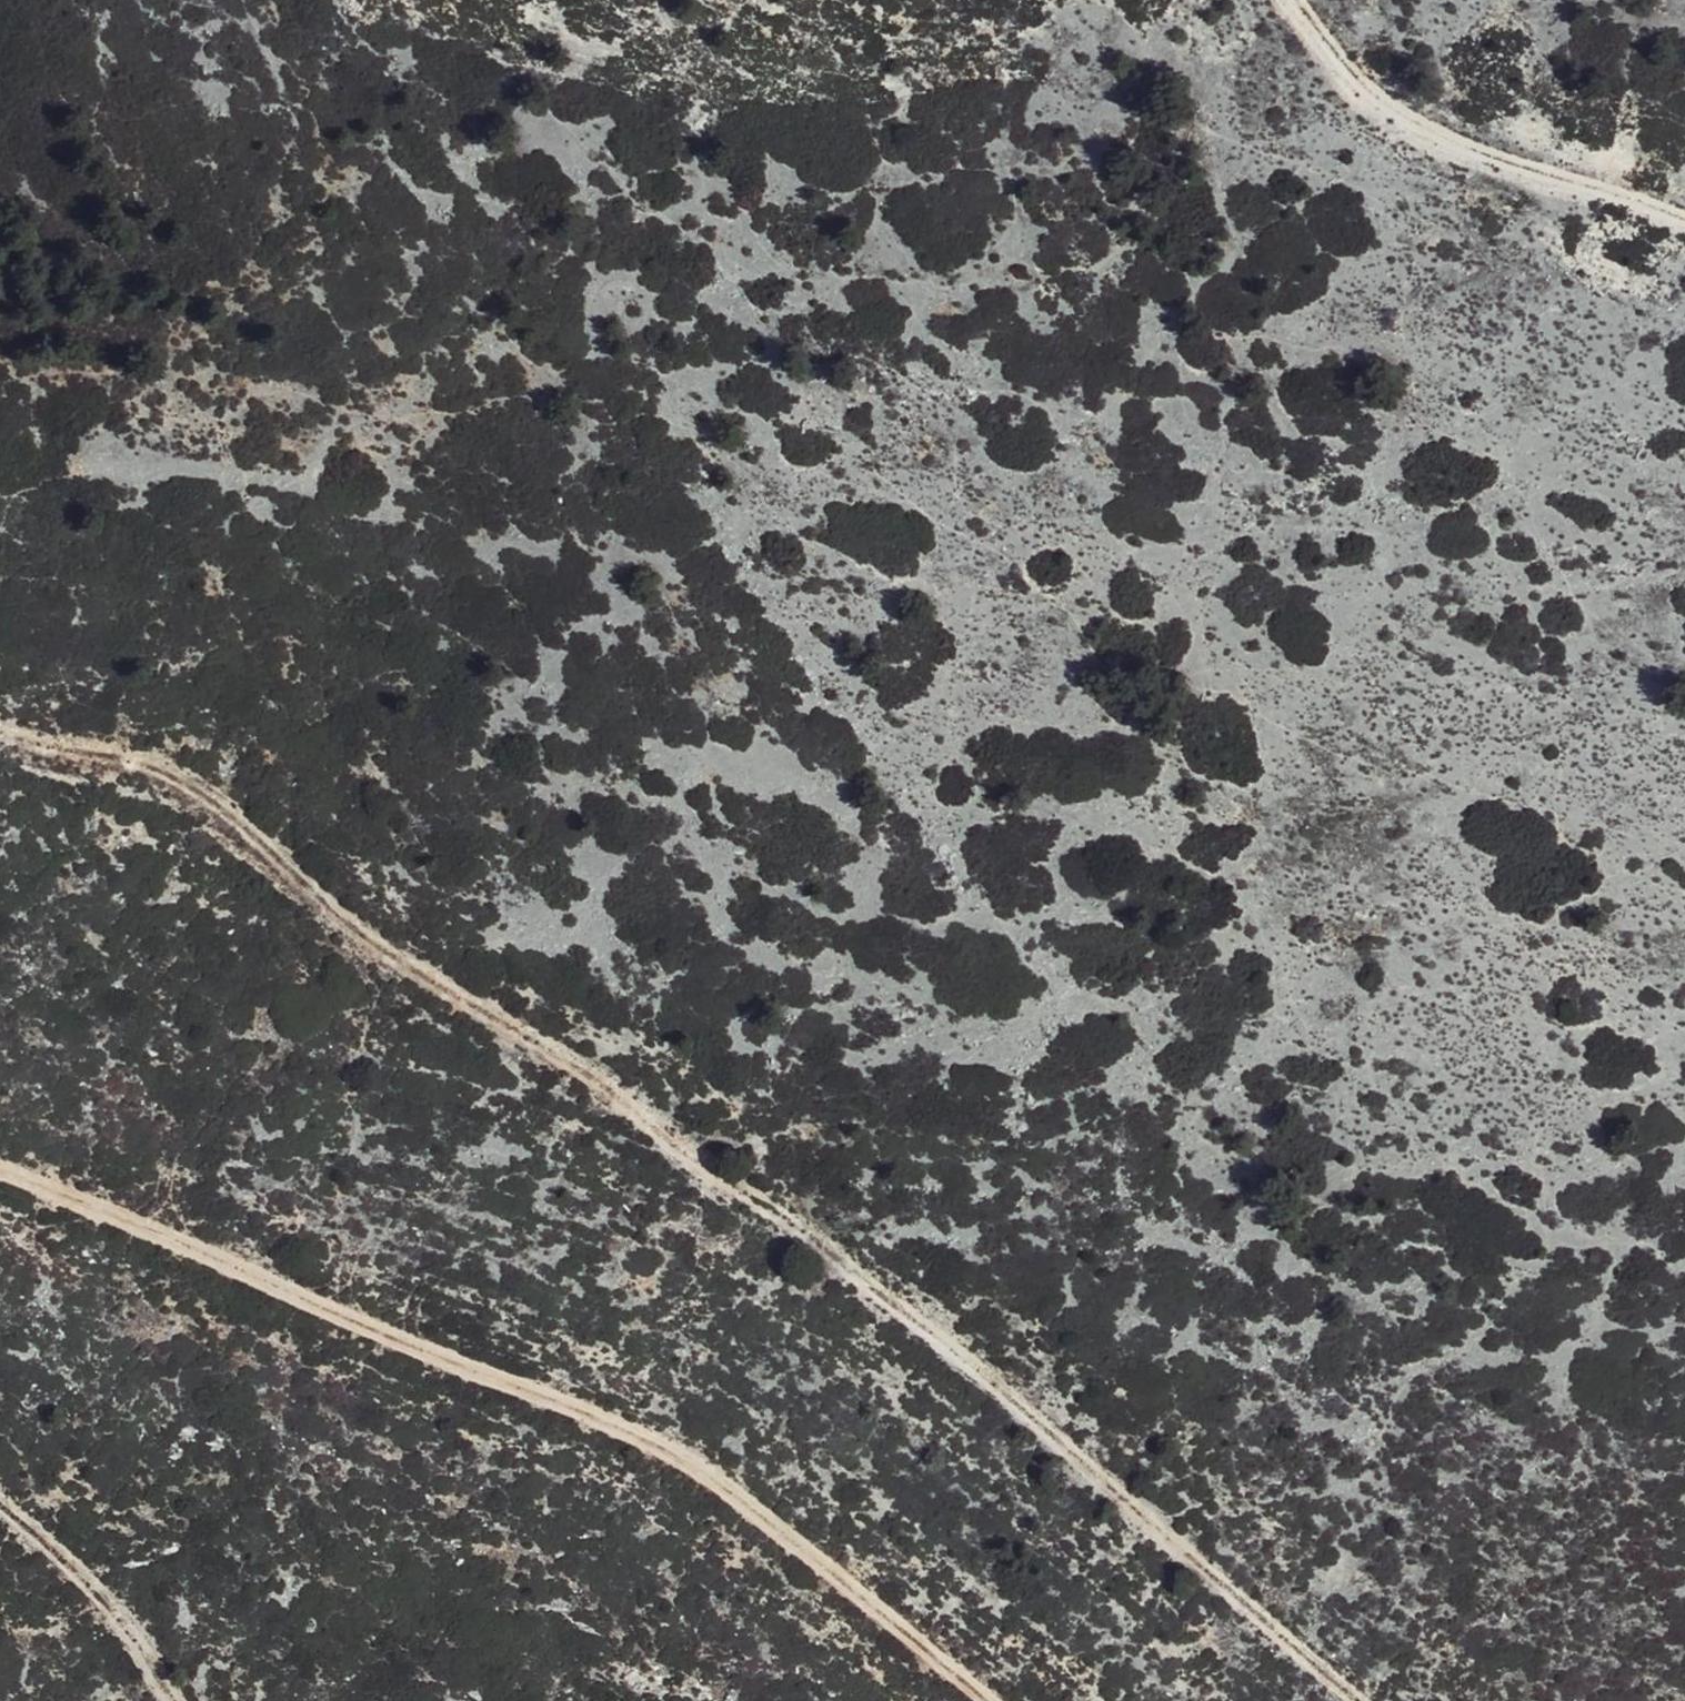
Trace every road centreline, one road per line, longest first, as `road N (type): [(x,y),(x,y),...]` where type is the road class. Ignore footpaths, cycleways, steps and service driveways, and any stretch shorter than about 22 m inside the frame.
road 1 (track): [(997,1700),(704,1463),(0,1158)]
road 2 (track): [(1324,0),(1403,101),(1461,139),(1506,160),(1667,182),(1684,193)]

